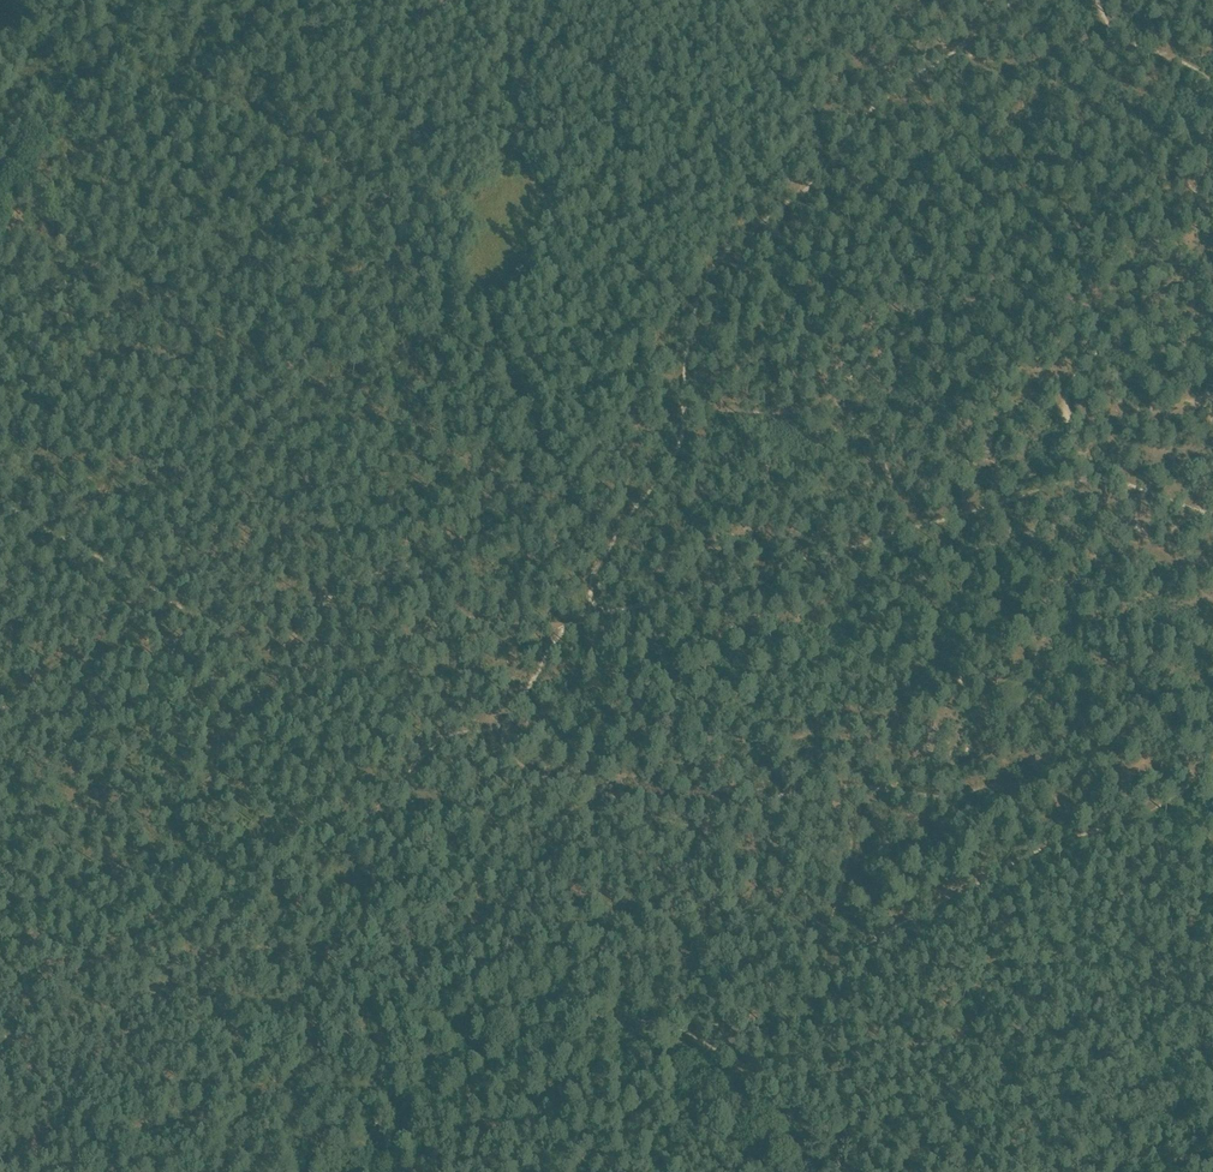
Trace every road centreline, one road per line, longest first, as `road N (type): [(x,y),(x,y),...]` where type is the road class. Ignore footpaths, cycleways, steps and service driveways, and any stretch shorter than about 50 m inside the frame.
road 1 (track): [(28,1171),(61,1087),(91,1056),(148,1015),(209,989),(309,898),(353,832),(452,733),(499,728),(563,627),(1049,487),(1068,485),(1115,509),(1212,517)]
road 2 (track): [(688,1028),(757,1012),(957,891),(1118,822),(1023,785),(989,786),(958,800),(836,785),(800,788),(701,824),(671,822),(587,784),(529,769),(503,750),(499,728)]
road 3 (track): [(902,25),(1178,189),(1169,200),(996,273),(851,399),(831,434),(851,444),(900,529)]
road 4 (track): [(582,616),(665,425),(684,303),(793,183),(841,101),(928,0)]
road 5 (track): [(0,499),(259,643),(292,634),(339,583),(388,567),(422,573),(468,617),(563,627)]
road 6 (track): [(335,1171),(367,1140),(399,1076),(472,1015),(506,999),(537,997),(604,1017),(688,1028)]
road 7 (track): [(0,1012),(90,1059),(210,1171)]
road 8 (track): [(876,1171),(742,1053),(688,1028)]
road 9 (track): [(0,179),(92,0)]
road 10 (track): [(665,425),(831,434)]
road 11 (track): [(1118,822),(1171,799),(1212,745)]

